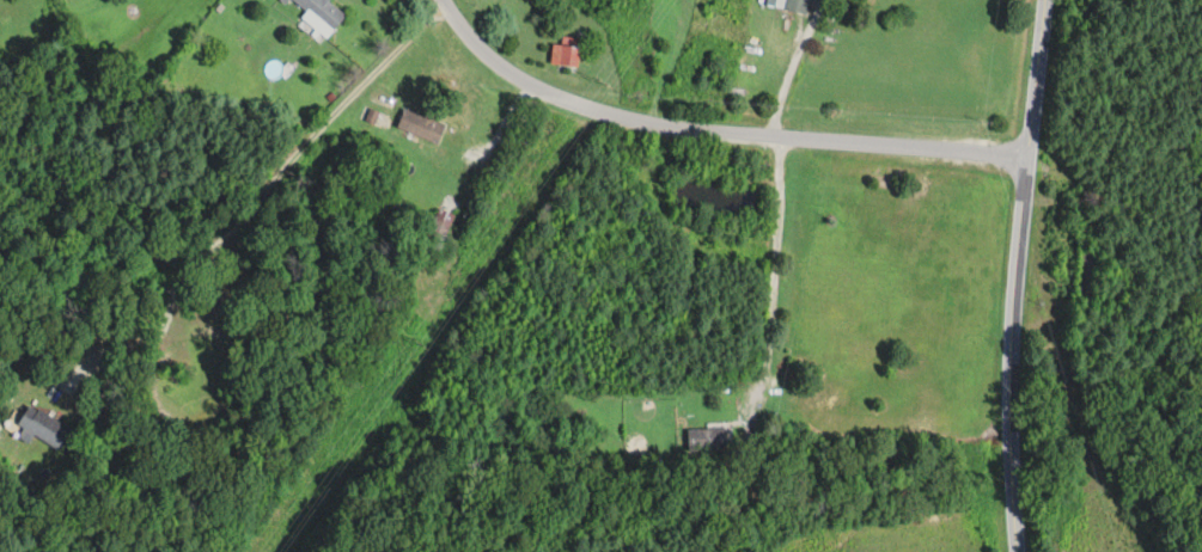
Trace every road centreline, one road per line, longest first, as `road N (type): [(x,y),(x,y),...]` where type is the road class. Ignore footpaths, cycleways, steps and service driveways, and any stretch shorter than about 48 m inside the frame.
road 1 (residential): [(1024,162),(726,145),(574,110),(514,81),(450,0)]
road 2 (tertiary): [(1026,551),(1019,428),(1024,162),(1047,0)]

